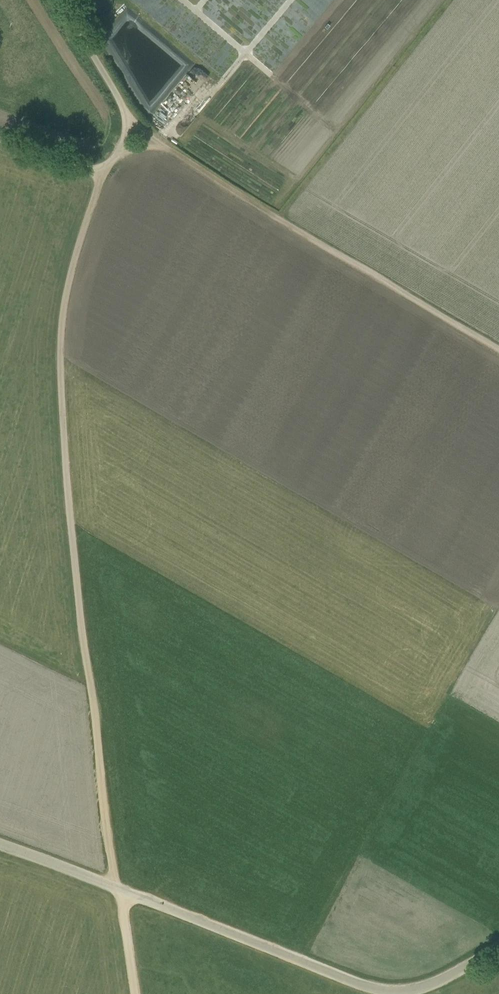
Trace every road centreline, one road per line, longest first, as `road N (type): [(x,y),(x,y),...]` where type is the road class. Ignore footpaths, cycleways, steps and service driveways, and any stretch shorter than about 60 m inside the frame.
road 1 (track): [(136,993),(64,428),(70,288),(102,167)]
road 2 (unclassified): [(498,943),(414,989),(387,989),(0,847)]
road 3 (track): [(120,151),(162,147),(498,350)]
road 4 (unclassified): [(0,141),(89,170),(120,151),(124,109),(60,0)]

